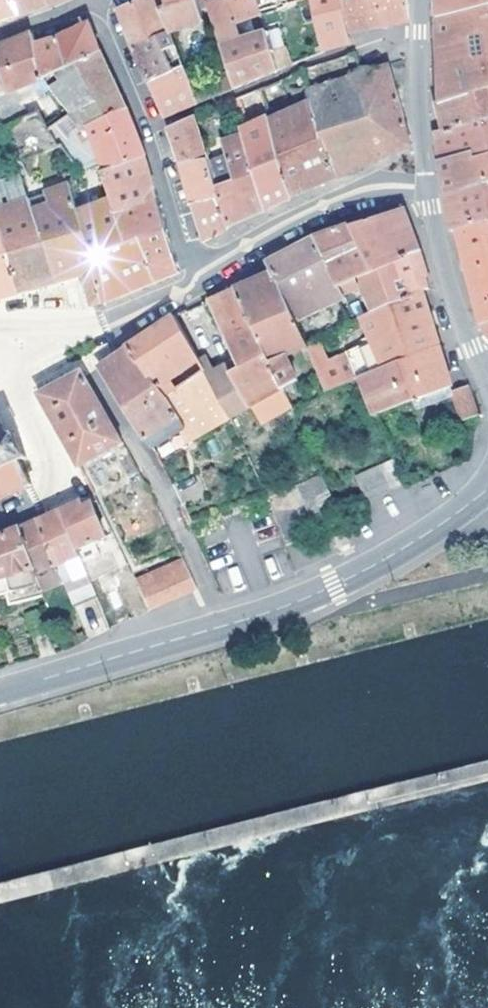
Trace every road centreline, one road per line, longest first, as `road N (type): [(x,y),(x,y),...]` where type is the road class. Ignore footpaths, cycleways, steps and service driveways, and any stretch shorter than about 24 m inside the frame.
road 1 (tertiary): [(0,691),(342,583),(385,565),(467,506)]
road 2 (residential): [(200,272),(156,128),(97,0)]
road 3 (residential): [(200,272),(350,193),(430,177)]
road 4 (residential): [(0,522),(62,494),(0,330)]
road 5 (residential): [(0,330),(106,326),(157,305),(200,272)]
road 6 (tertiary): [(430,177),(478,352)]
road 7 (tertiary): [(425,0),(421,87),(430,177)]

